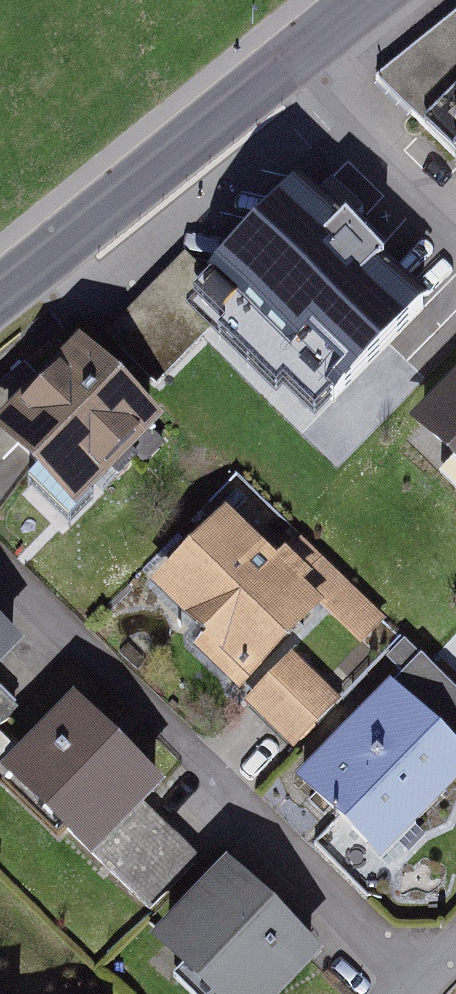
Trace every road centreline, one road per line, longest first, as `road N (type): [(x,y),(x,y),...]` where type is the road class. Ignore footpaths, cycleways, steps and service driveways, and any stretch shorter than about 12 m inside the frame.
road 1 (residential): [(0,565),(413,993)]
road 2 (residential): [(0,299),(383,0)]

